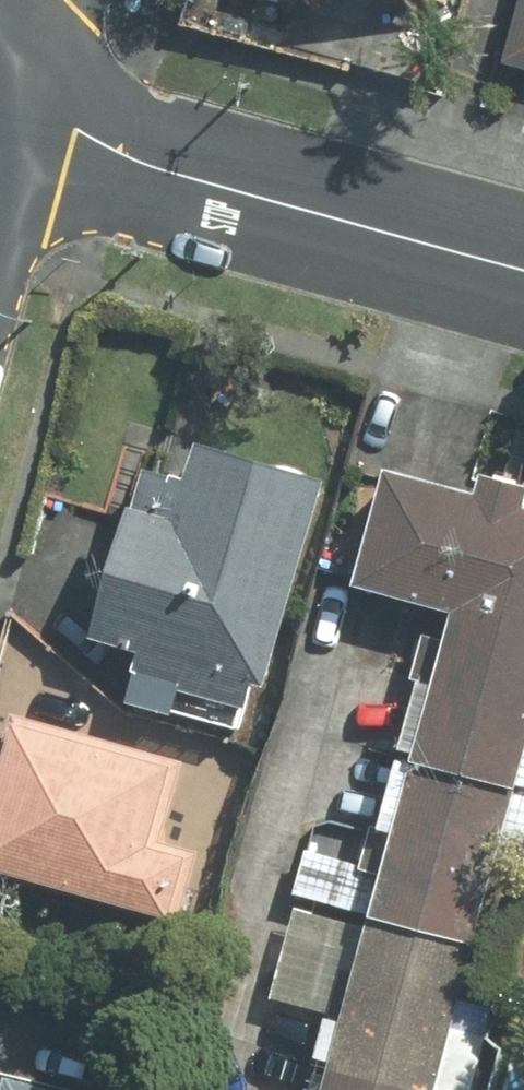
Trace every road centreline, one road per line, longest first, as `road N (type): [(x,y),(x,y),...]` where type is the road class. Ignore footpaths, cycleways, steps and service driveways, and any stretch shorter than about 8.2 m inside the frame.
road 1 (tertiary): [(0,113),(204,183),(523,273)]

